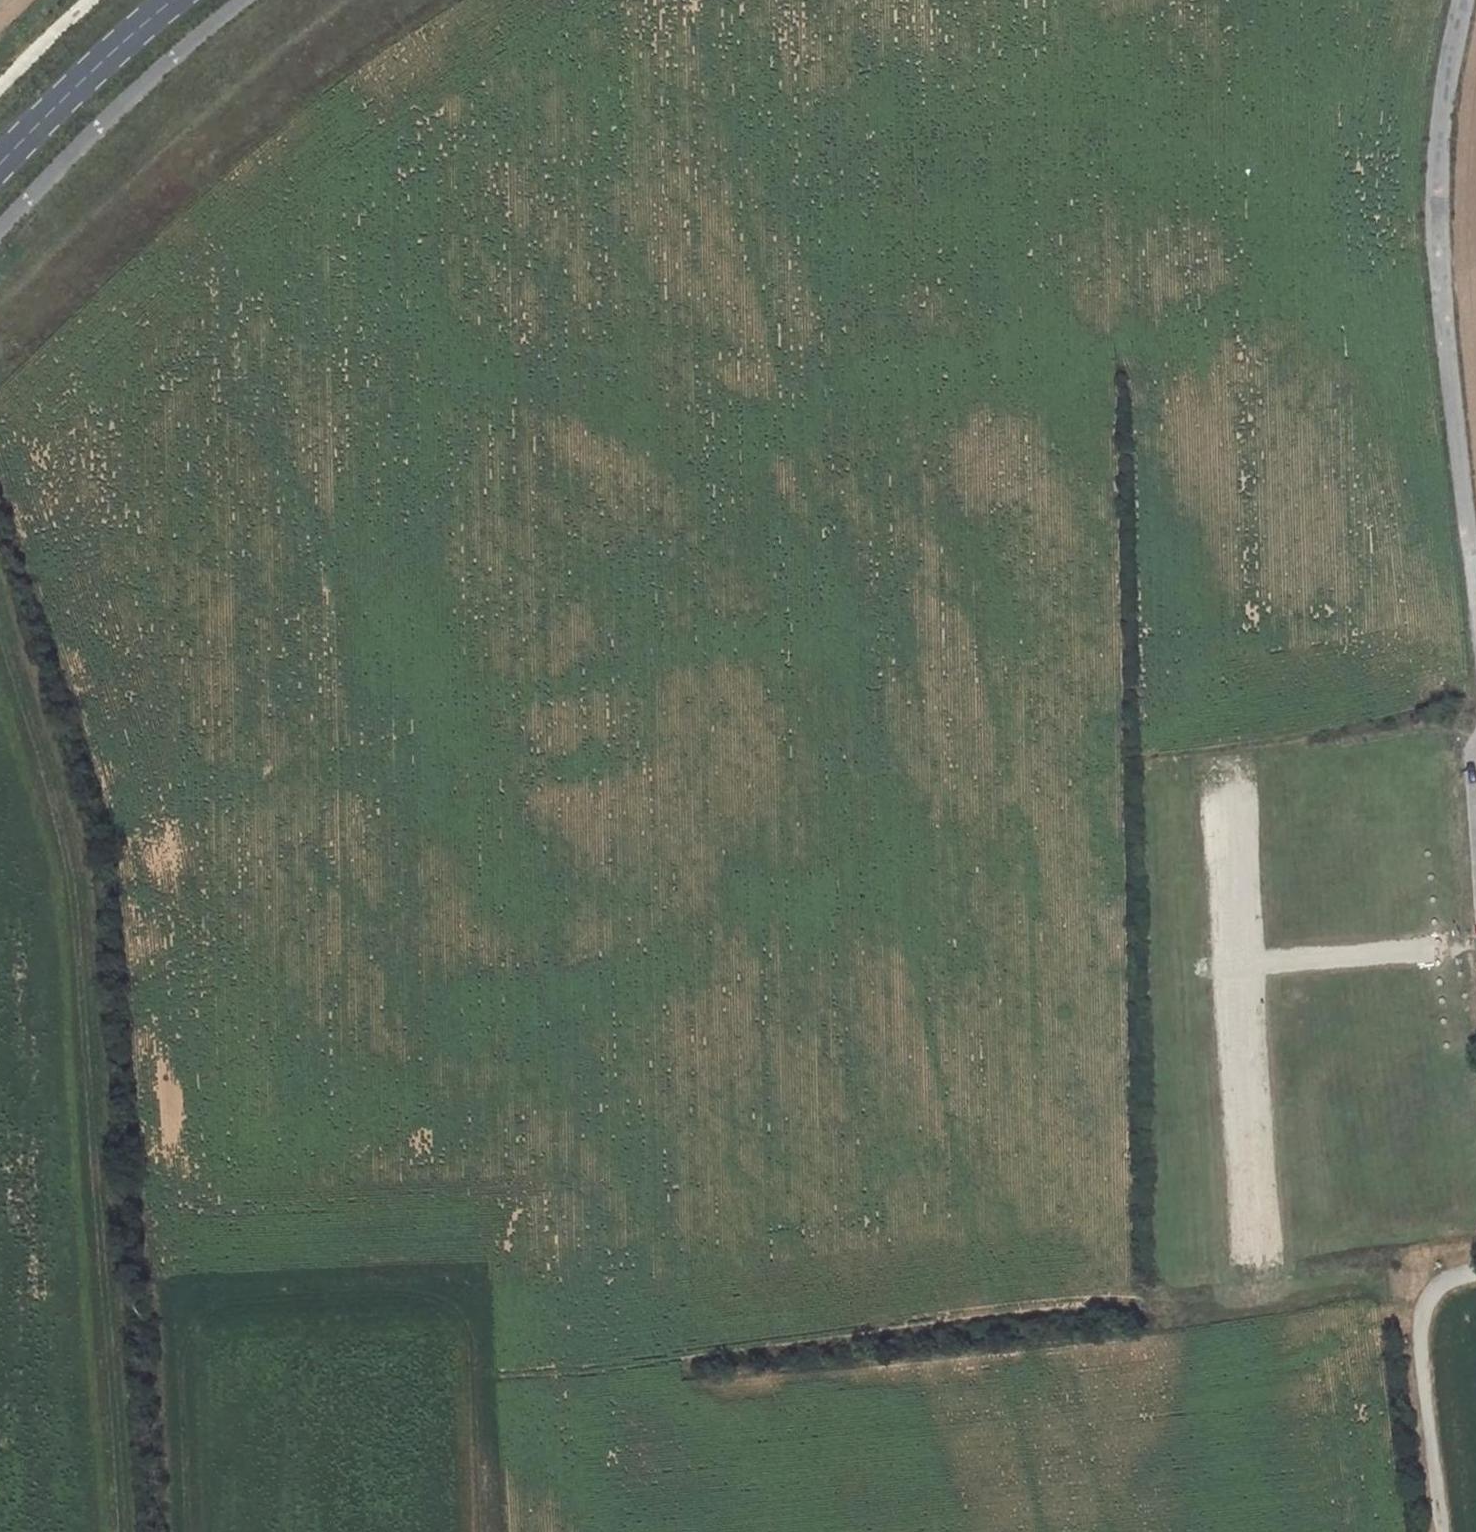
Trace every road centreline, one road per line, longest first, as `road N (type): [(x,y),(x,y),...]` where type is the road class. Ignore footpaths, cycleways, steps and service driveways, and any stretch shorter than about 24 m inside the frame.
road 1 (tertiary): [(0,161),(168,0)]

